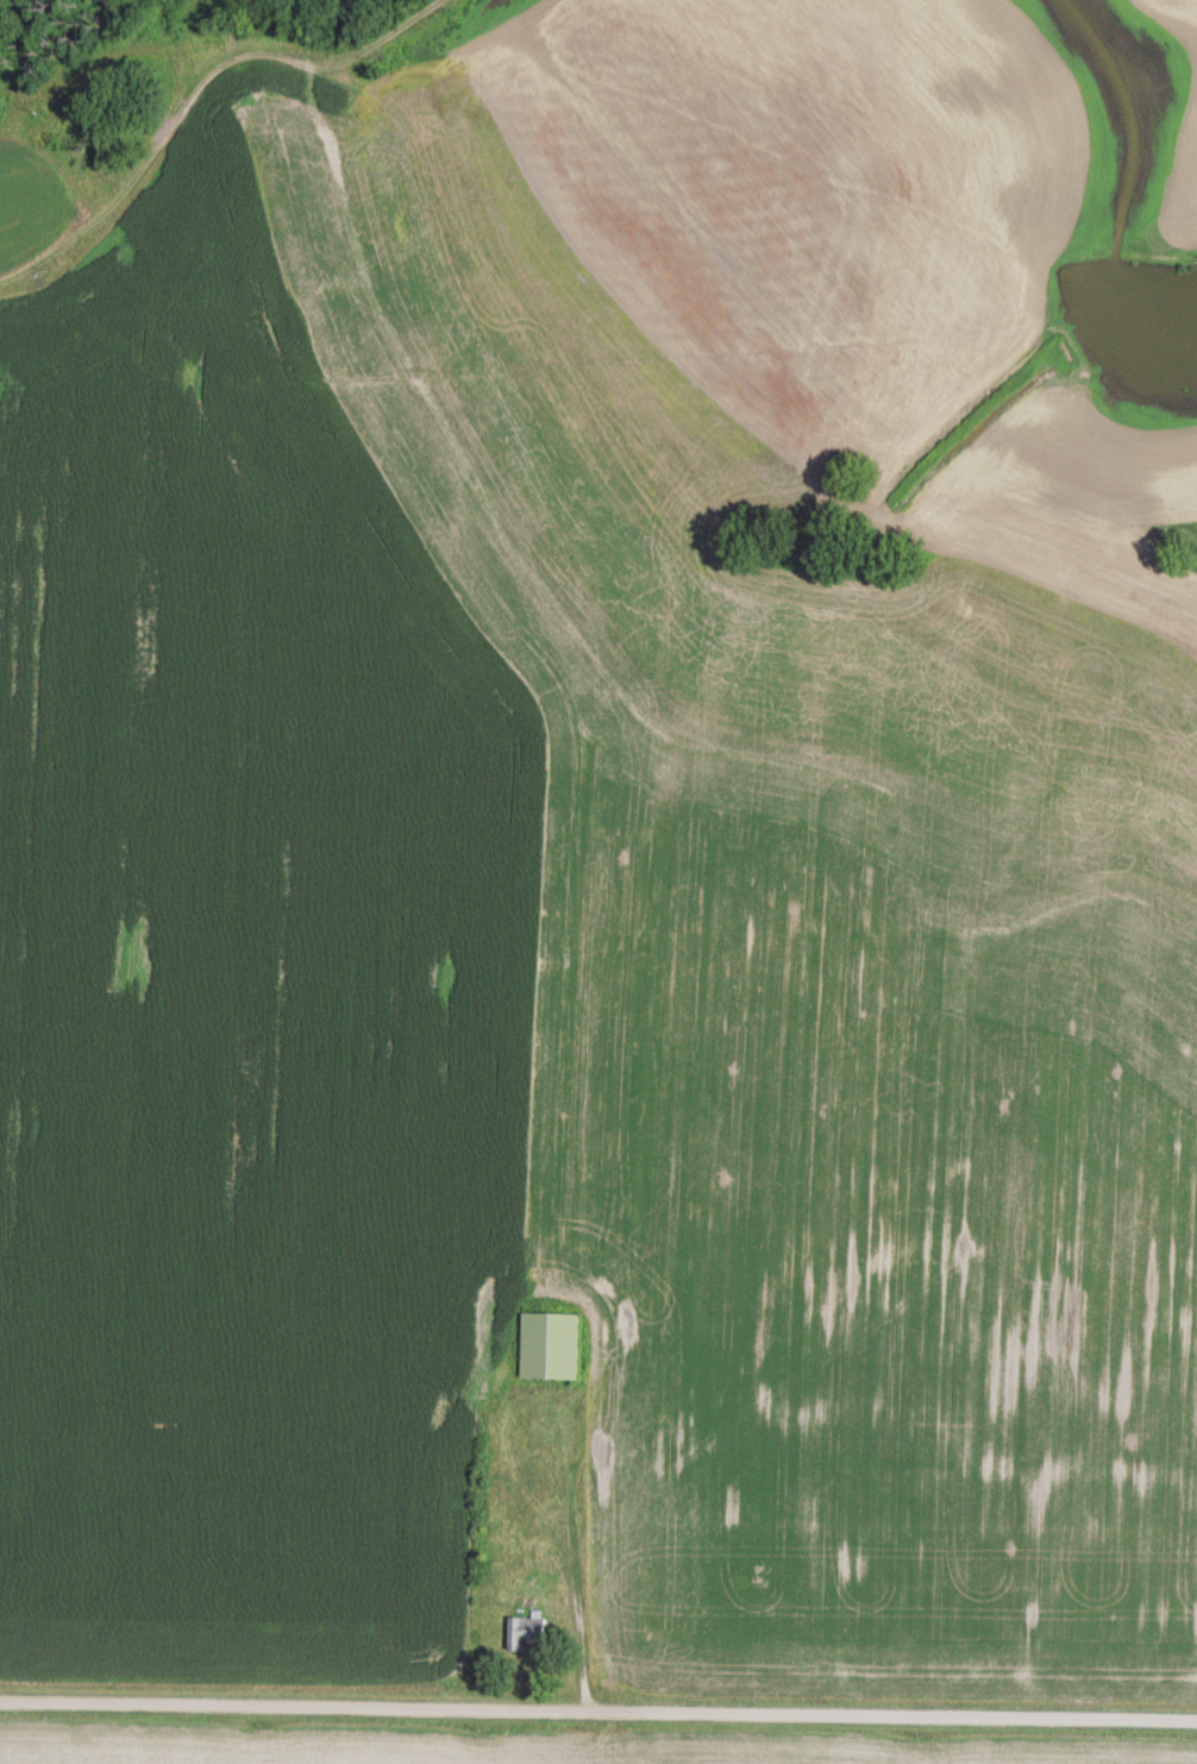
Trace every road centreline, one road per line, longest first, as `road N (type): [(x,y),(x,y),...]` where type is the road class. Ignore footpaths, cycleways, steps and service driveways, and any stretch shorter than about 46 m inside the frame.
road 1 (residential): [(1196,1719),(0,1700)]
road 2 (residential): [(0,269),(161,213),(200,36)]

